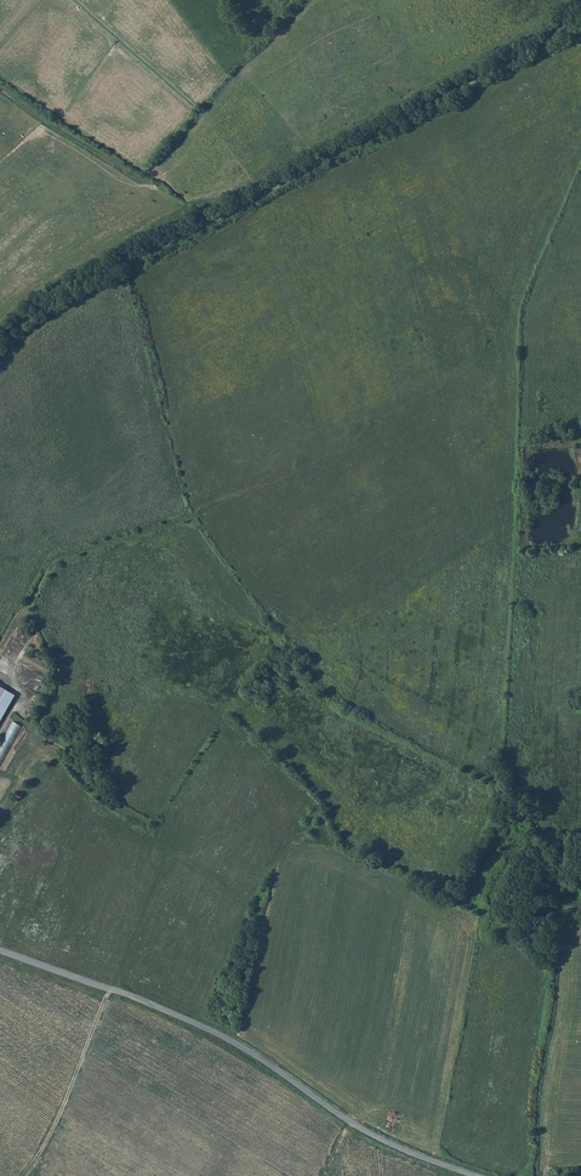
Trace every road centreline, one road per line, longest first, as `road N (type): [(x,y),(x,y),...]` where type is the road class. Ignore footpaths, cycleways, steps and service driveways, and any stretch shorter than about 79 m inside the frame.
road 1 (track): [(0,344),(127,263),(550,39),(580,6)]
road 2 (unclassified): [(0,949),(199,1024),(367,1130),(478,1175)]
road 3 (track): [(0,648),(61,557),(193,511)]
road 4 (track): [(0,87),(183,202)]
road 5 (track): [(111,988),(59,1113),(23,1175)]

